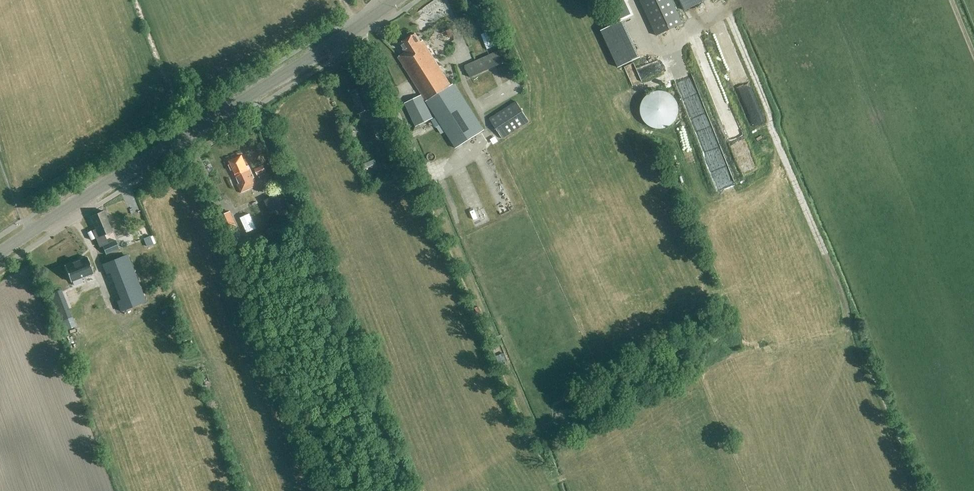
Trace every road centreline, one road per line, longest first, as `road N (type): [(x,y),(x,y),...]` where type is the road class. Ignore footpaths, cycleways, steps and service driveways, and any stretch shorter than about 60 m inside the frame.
road 1 (tertiary): [(0,253),(396,0)]
road 2 (track): [(412,490),(250,97)]

